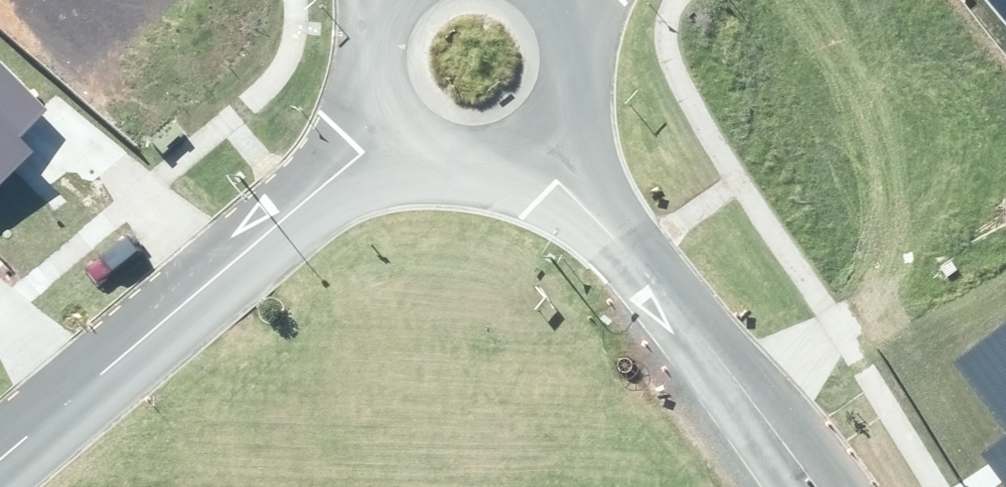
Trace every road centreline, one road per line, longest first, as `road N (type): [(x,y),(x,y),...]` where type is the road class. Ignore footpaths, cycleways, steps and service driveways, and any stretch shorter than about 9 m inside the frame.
road 1 (residential): [(0,459),(385,135)]
road 2 (tertiary): [(529,161),(658,283),(817,486)]
road 3 (tertiary): [(567,0),(585,45),(586,74),(564,129),(529,161)]
road 4 (tertiary): [(529,161),(455,172),(385,135)]
road 5 (tertiary): [(385,135),(368,101),(361,55),(380,0)]

